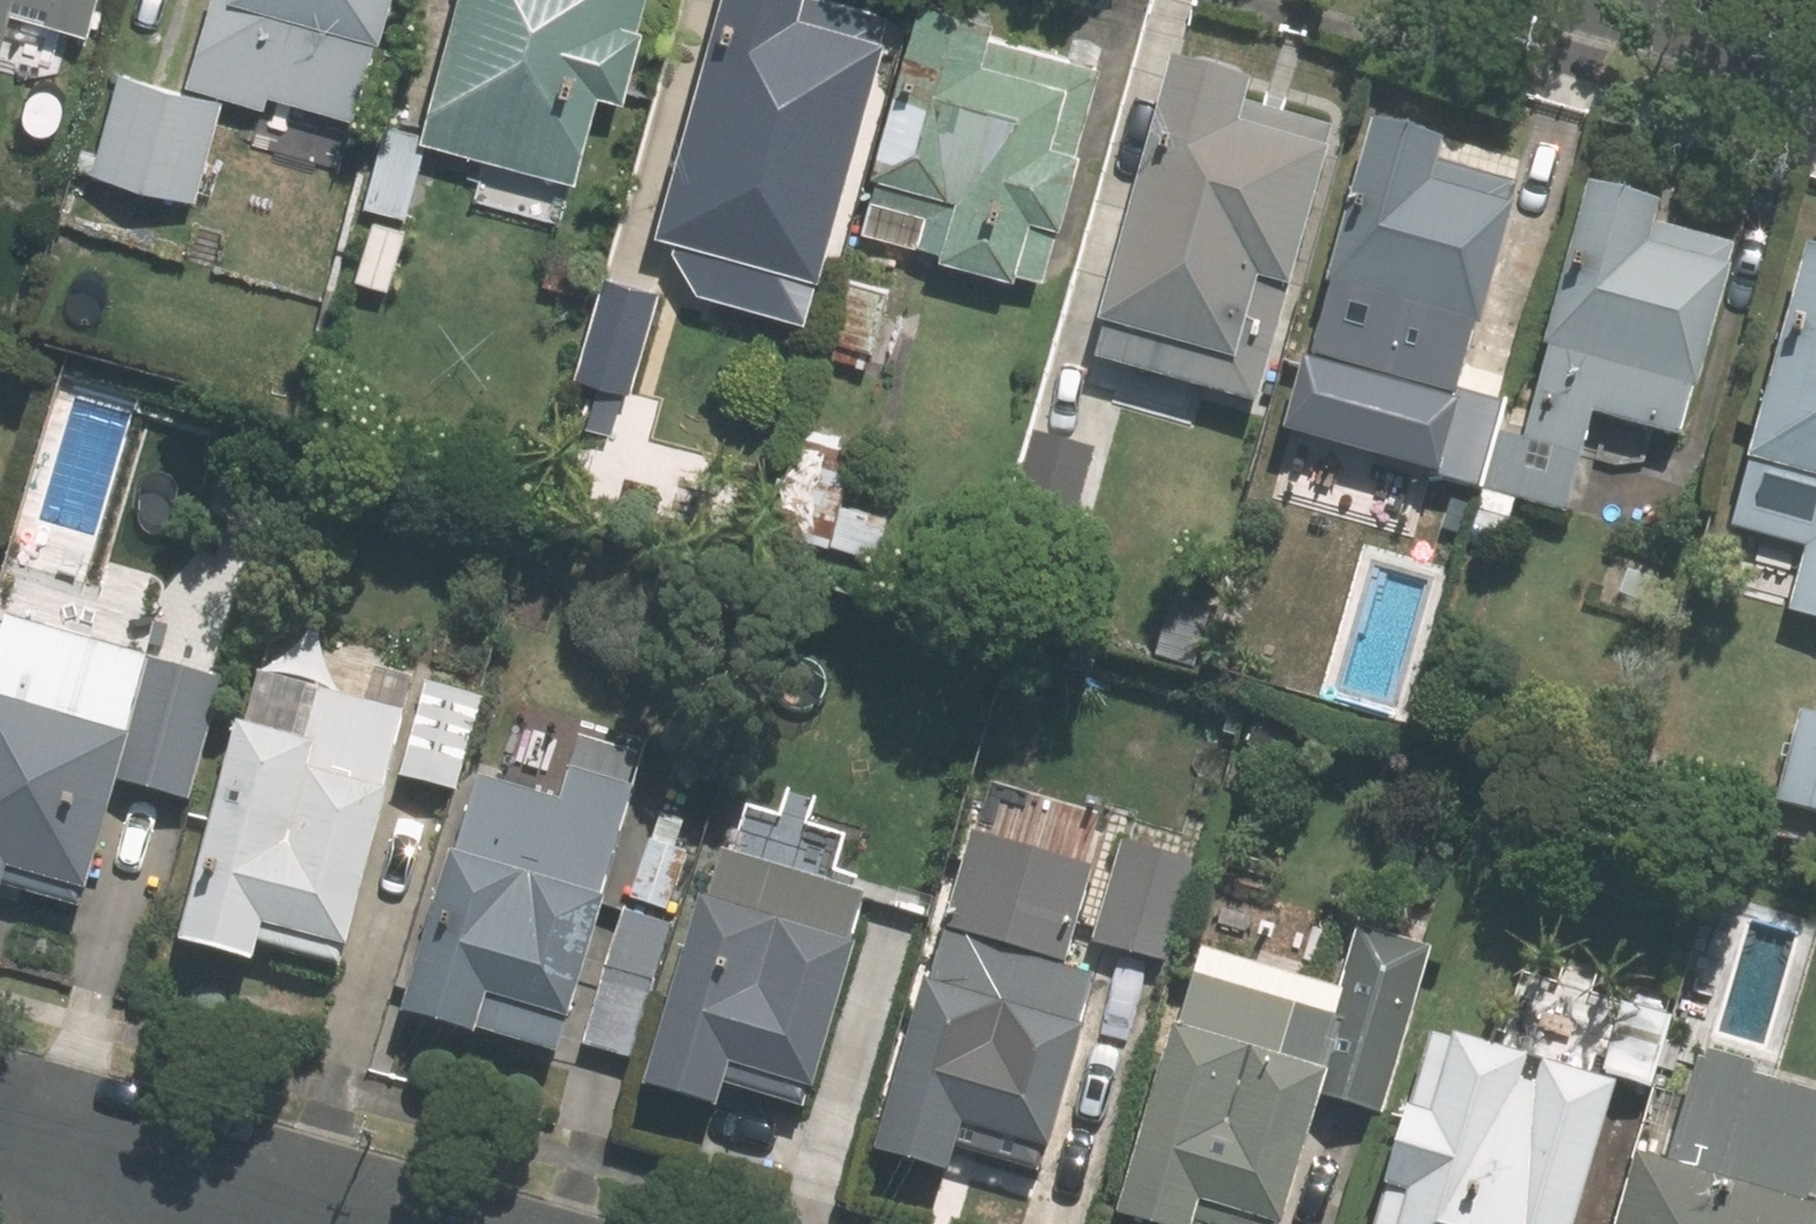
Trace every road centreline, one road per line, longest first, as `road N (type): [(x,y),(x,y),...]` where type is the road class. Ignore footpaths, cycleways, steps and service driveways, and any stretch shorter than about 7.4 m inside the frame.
road 1 (residential): [(0,1132),(322,1223)]

